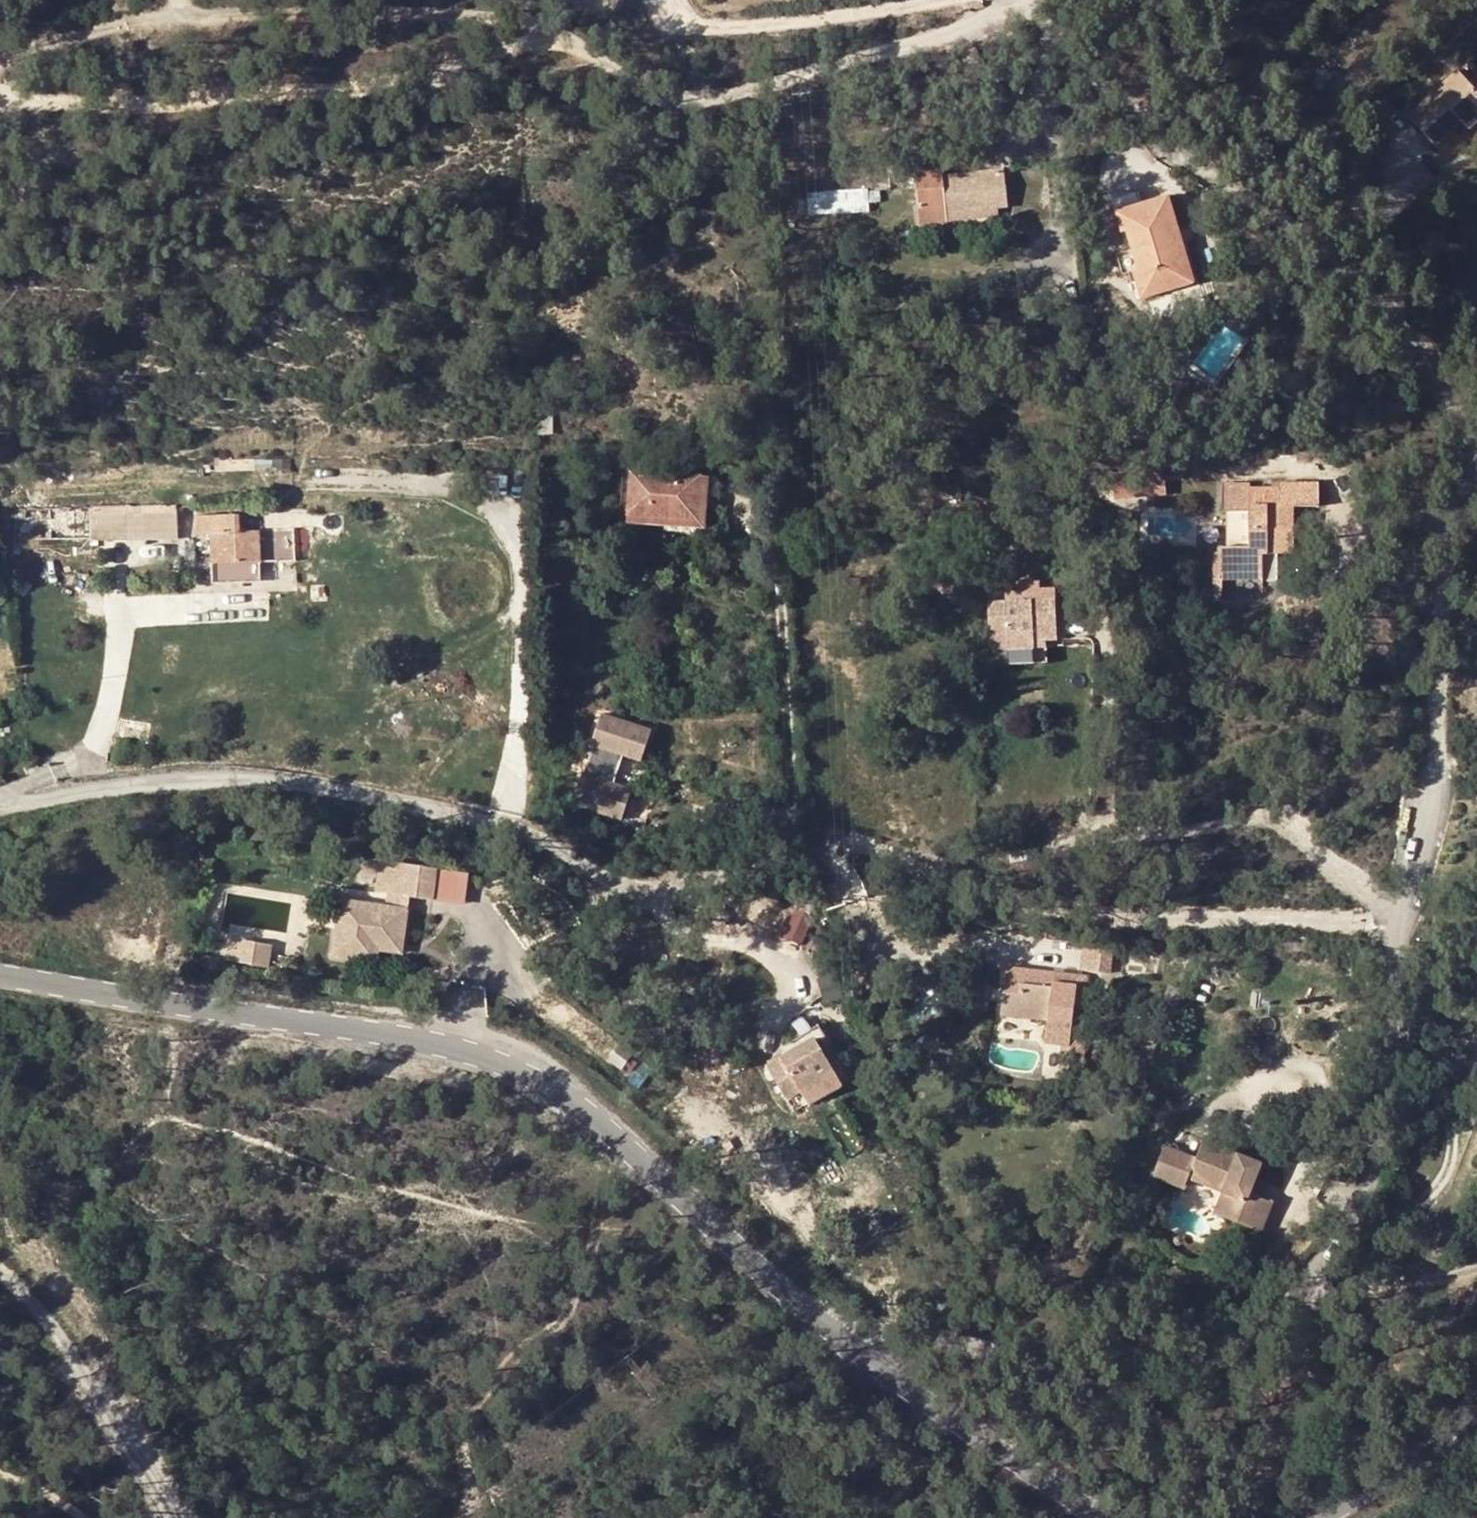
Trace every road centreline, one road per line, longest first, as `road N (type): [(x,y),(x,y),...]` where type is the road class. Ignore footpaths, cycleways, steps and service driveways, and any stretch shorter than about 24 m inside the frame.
road 1 (residential): [(857,1351),(892,1338),(1115,1397),(1168,1388),(1261,1338),(1336,1255),(1362,1217),(1390,1109),(1401,925),(1441,771),(1444,556),(1476,475)]
road 2 (residential): [(1032,0),(711,99),(673,97),(541,30),(482,15),(123,23),(0,59)]
road 3 (tertiary): [(0,975),(363,1026),(503,1064),(561,1095),(857,1351)]
road 4 (residential): [(0,805),(242,776),(515,826),(637,887),(842,849)]
road 5 (residential): [(1476,463),(1424,352),(1373,292),(1291,227),(1166,156),(1035,0)]
road 6 (track): [(558,40),(454,60),(422,87),(388,92),(79,107),(0,93)]
road 7 (track): [(162,1517),(21,1286),(0,1267)]
road 8 (tertiary): [(857,1351),(1097,1517)]
road 9 (tertiary): [(1340,1517),(1476,1406)]

